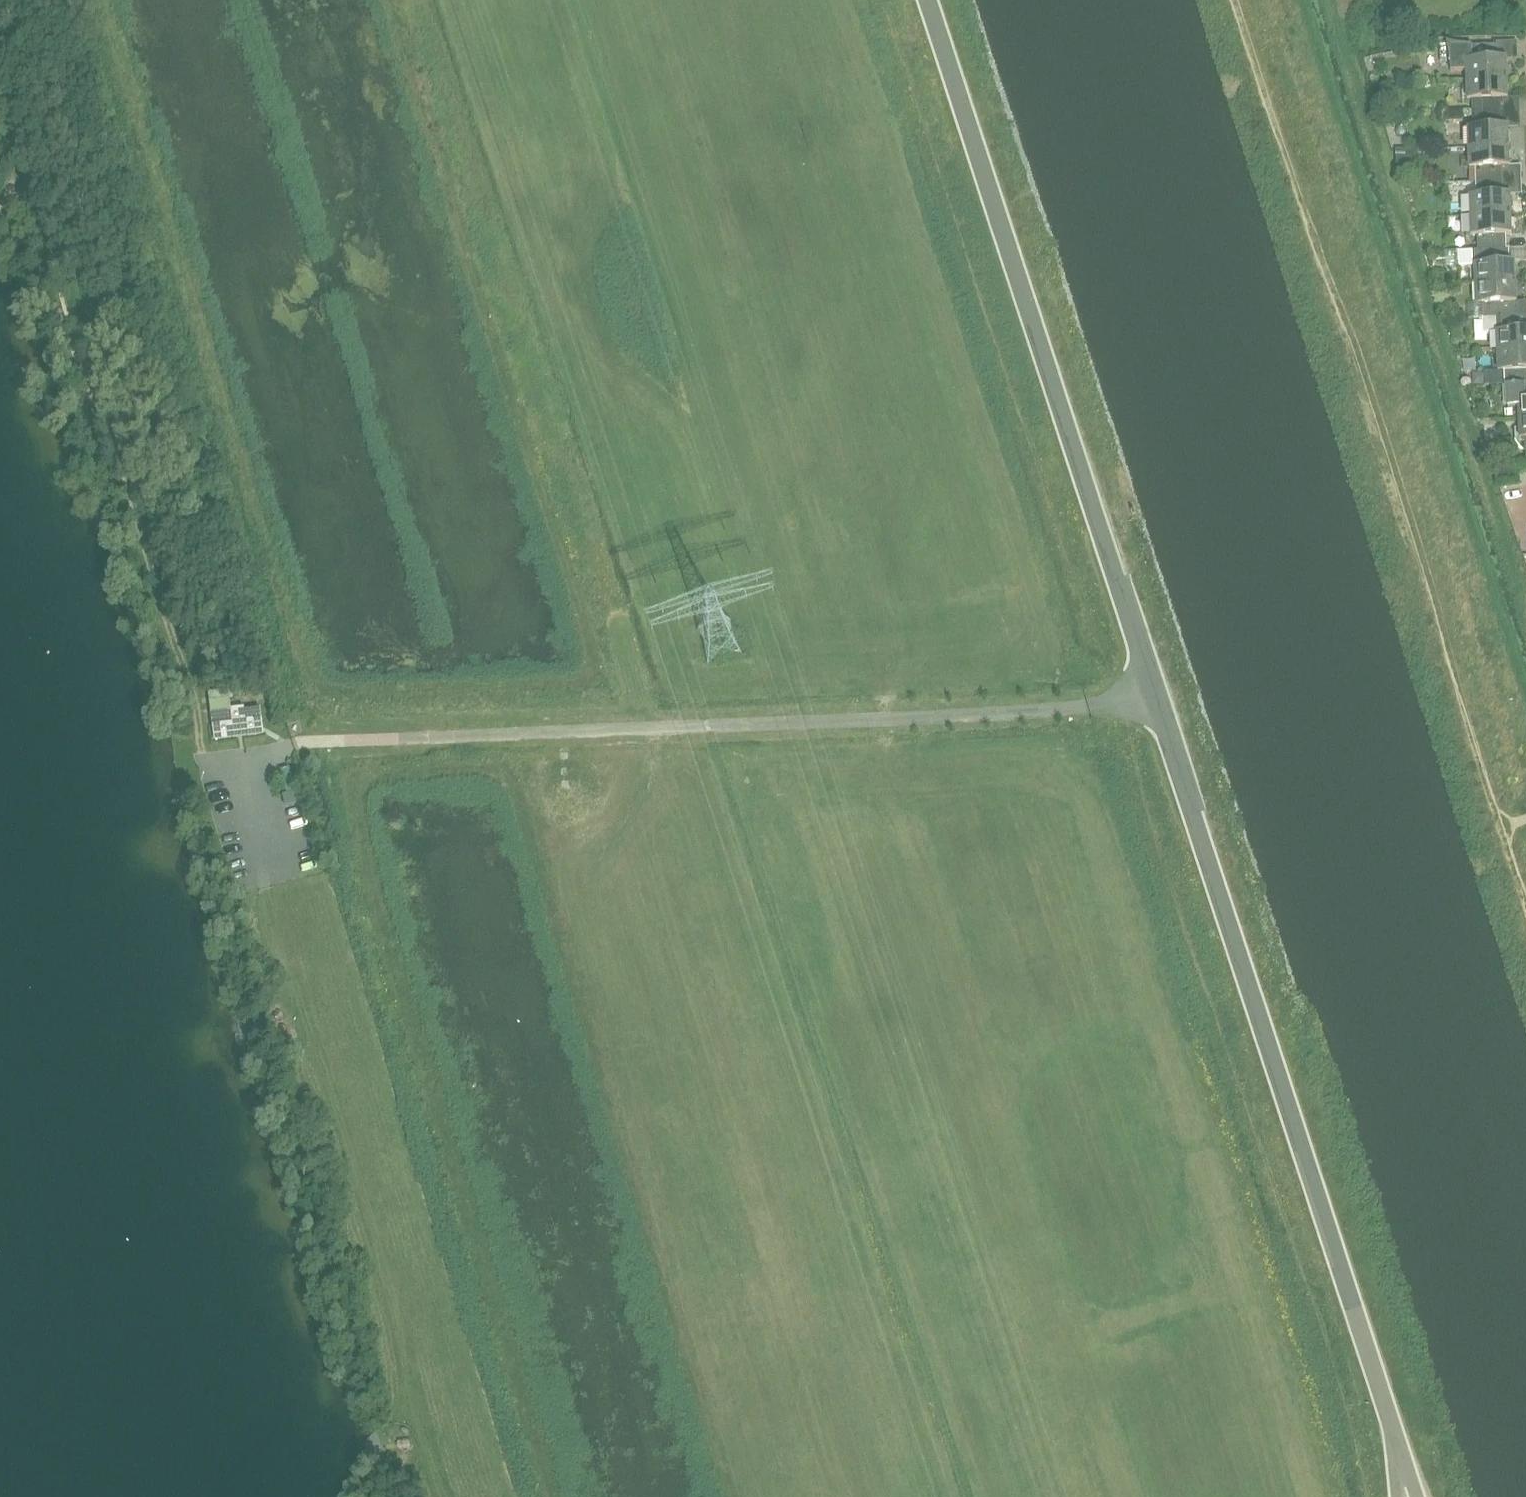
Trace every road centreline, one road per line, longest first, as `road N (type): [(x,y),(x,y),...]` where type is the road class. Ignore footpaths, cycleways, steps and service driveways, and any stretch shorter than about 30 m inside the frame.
road 1 (unclassified): [(1399,1435),(929,0)]
road 2 (track): [(1232,0),(1525,918)]

